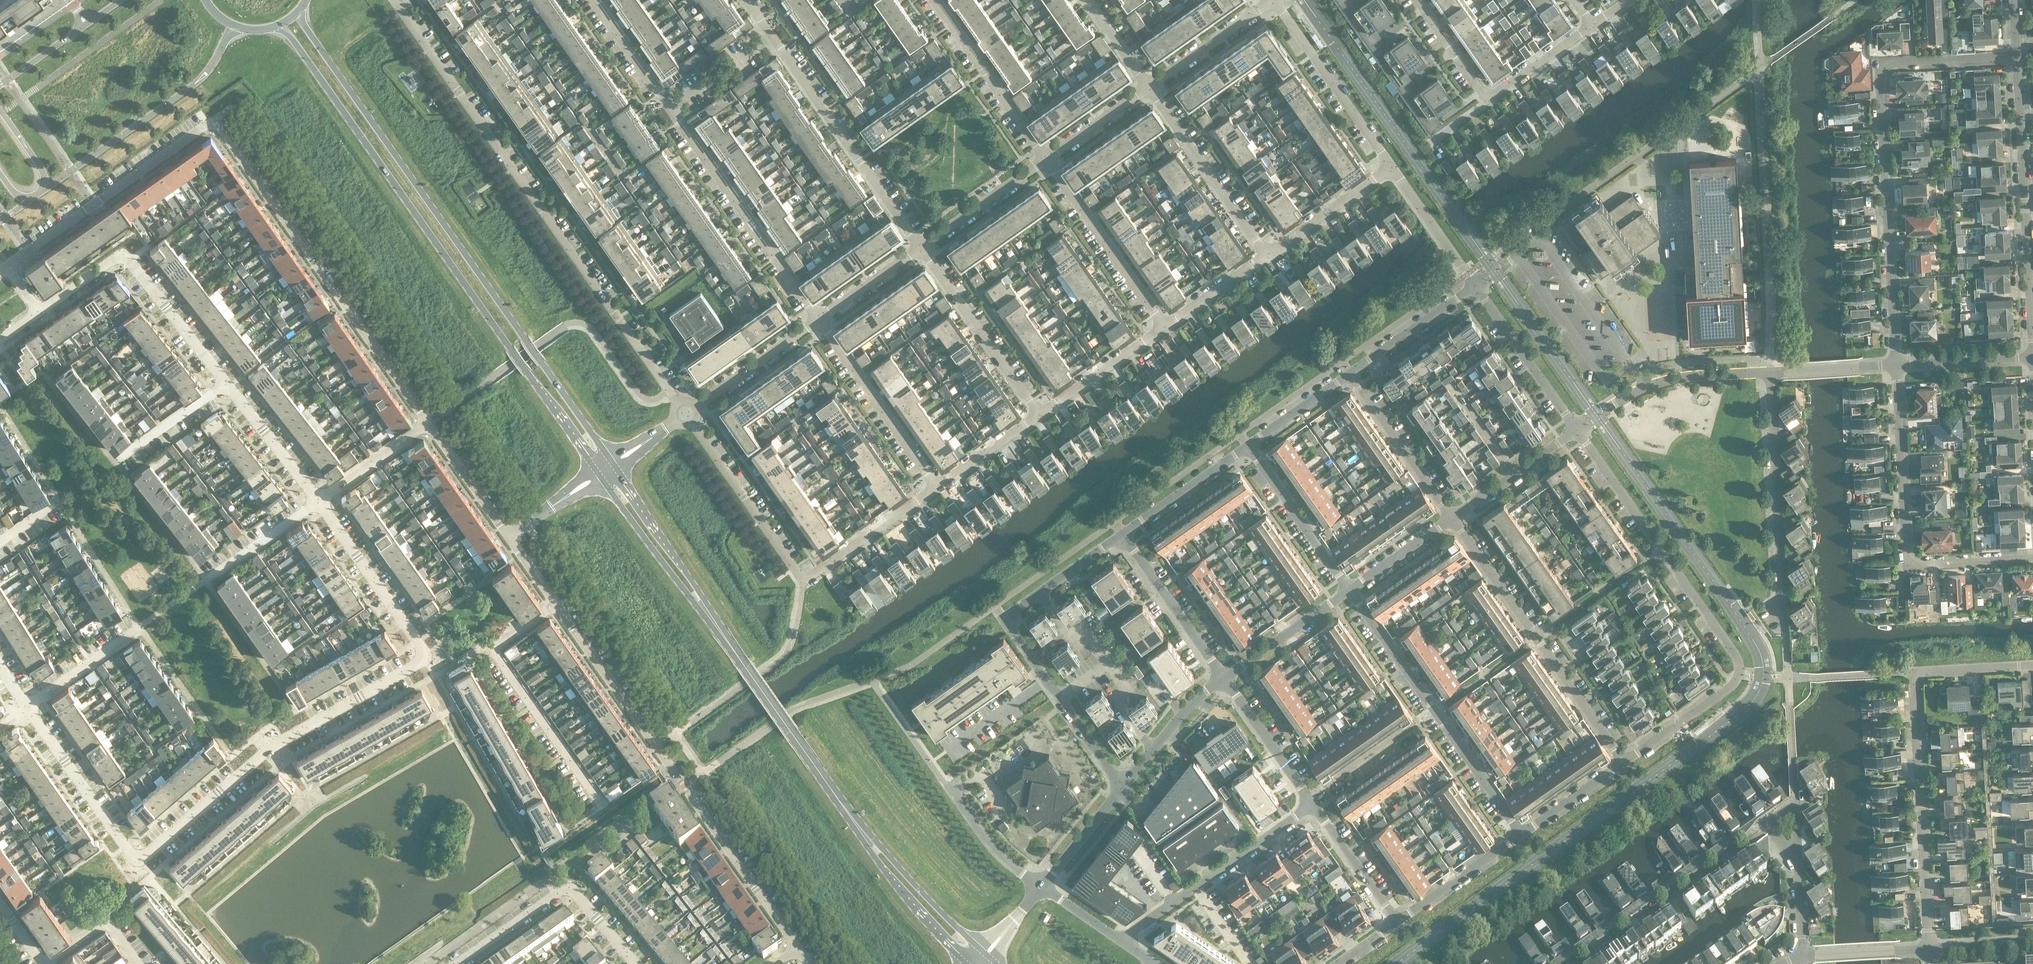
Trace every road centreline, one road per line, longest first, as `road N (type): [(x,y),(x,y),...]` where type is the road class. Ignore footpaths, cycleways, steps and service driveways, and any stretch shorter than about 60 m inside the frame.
road 1 (residential): [(27,706),(129,852),(142,858),(273,746),(420,661),(423,649),(319,501)]
road 2 (secondary): [(273,27),(294,41),(592,468)]
road 3 (secondary): [(608,458),(300,10)]
road 4 (residential): [(395,0),(685,413)]
road 5 (residential): [(1896,364),(1880,63),(2017,55)]
road 6 (residential): [(1576,431),(1739,672),(1732,687),(1625,762)]
road 7 (residential): [(1929,948),(1914,672),(2032,666)]
road 8 (residential): [(428,423),(220,127),(207,125)]
road 9 (residential): [(685,413),(803,582),(937,488)]
road 10 (residential): [(1122,788),(1003,618),(1123,534)]
road 11 (residential): [(1896,364),(1907,564),(2032,556)]
road 12 (residential): [(1625,762),(1451,517)]
road 13 (residential): [(1349,591),(1521,834)]
road 14 (secondary): [(867,837),(707,612)]
road 15 (residential): [(2017,55),(2032,330)]
road 16 (residential): [(606,809),(493,649),(555,604)]
road 17 (residential): [(227,384),(121,257),(39,311)]
road 18 (residential): [(818,320),(669,108)]
road 19 (residential): [(921,247),(772,35)]
road 20 (secondary): [(47,188),(206,75),(236,26)]
road 21 (residential): [(1784,620),(1771,372)]
road 22 (residential): [(7,265),(207,125)]
road 23 (residential): [(457,963),(565,888),(635,963)]
road 24 (residential): [(1577,963),(1769,830)]
road 25 (residential): [(685,786),(555,604)]
road 26 (residential): [(1136,929),(1313,804)]
road 27 (residential): [(1576,431),(1646,387),(1771,372)]
road 28 (residential): [(1040,416),(921,247)]
road 29 (residential): [(937,488),(818,320)]
road 30 (residential): [(1164,327),(1046,159)]
road 31 (residential): [(1267,255),(1149,87)]
road 32 (residential): [(1391,166),(1275,0)]
road 33 (residential): [(685,786),(798,949)]
road 34 (residential): [(1046,159),(935,0)]
road 35 (residential): [(1248,446),(1349,591)]
road 36 (residential): [(1451,517),(1349,373)]
road 37 (residential): [(1476,286),(1576,431)]
road 38 (residential): [(1123,534),(1224,678)]
road 39 (secondary): [(602,481),(707,612)]
road 40 (secondary): [(707,612),(617,471)]
road 41 (residential): [(685,413),(818,320)]
road 42 (secondary): [(867,837),(900,889),(966,963)]
road 43 (secondary): [(978,951),(867,837)]
road 44 (residential): [(1224,678),(1313,804)]
road 45 (residential): [(1349,373),(1476,286)]
road 46 (residential): [(1521,834),(1396,923)]
road 47 (residential): [(921,247),(1046,159)]
road 48 (residential): [(1123,534),(1248,446)]
road 49 (residential): [(1267,255),(1391,166)]
road 50 (residential): [(1040,416),(1164,327)]
road 51 (residential): [(1224,678),(1349,591)]
road 52 (residential): [(1451,517),(1576,431)]
road 53 (residential): [(1122,788),(1196,700),(1224,678)]
road 54 (residential): [(1149,87),(1271,0)]
road 55 (residential): [(319,501),(227,384)]
road 56 (residential): [(1476,286),(1391,166)]
road 57 (residential): [(1313,804),(1396,923)]
road 58 (residential): [(511,538),(428,423)]
road 59 (residential): [(1041,887),(1003,859),(945,785)]
road 60 (residential): [(1799,962),(1797,873),(1769,830)]
road 61 (residential): [(2032,357),(1896,364)]
road 62 (residential): [(209,578),(319,501)]
road 63 (residential): [(27,706),(137,629)]
road 64 (residential): [(319,501),(428,423)]
road 65 (residential): [(117,460),(227,384)]
road 66 (residential): [(669,108),(593,0)]
road 67 (residential): [(1488,101),(1593,25)]
road 68 (residential): [(138,963),(107,921),(44,963)]
road 69 (residential): [(1041,887),(1122,788)]
road 70 (residential): [(1625,762),(1521,834)]
road 71 (residential): [(818,320),(921,247)]
road 72 (residential): [(1349,591),(1451,517)]
road 73 (residential): [(1046,159),(1149,87)]
road 74 (residential): [(1164,327),(1267,255)]
road 75 (residential): [(937,488),(1040,416)]
road 76 (residential): [(1248,446),(1349,373)]
road 77 (residential): [(1488,101),(1417,0)]

